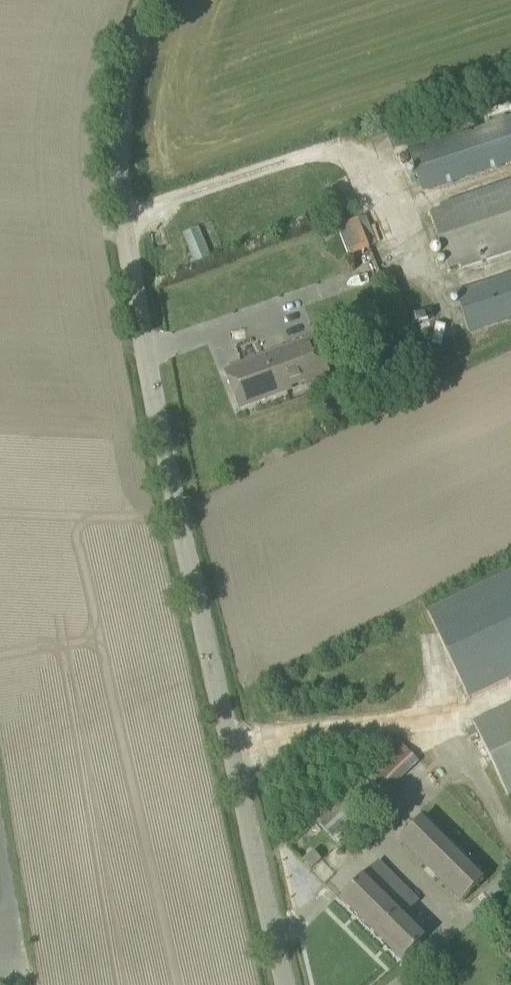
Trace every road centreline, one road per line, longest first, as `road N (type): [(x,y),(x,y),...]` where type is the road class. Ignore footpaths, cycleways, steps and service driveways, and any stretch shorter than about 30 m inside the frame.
road 1 (unclassified): [(288,984),(135,289),(128,142),(136,76),(161,0)]

